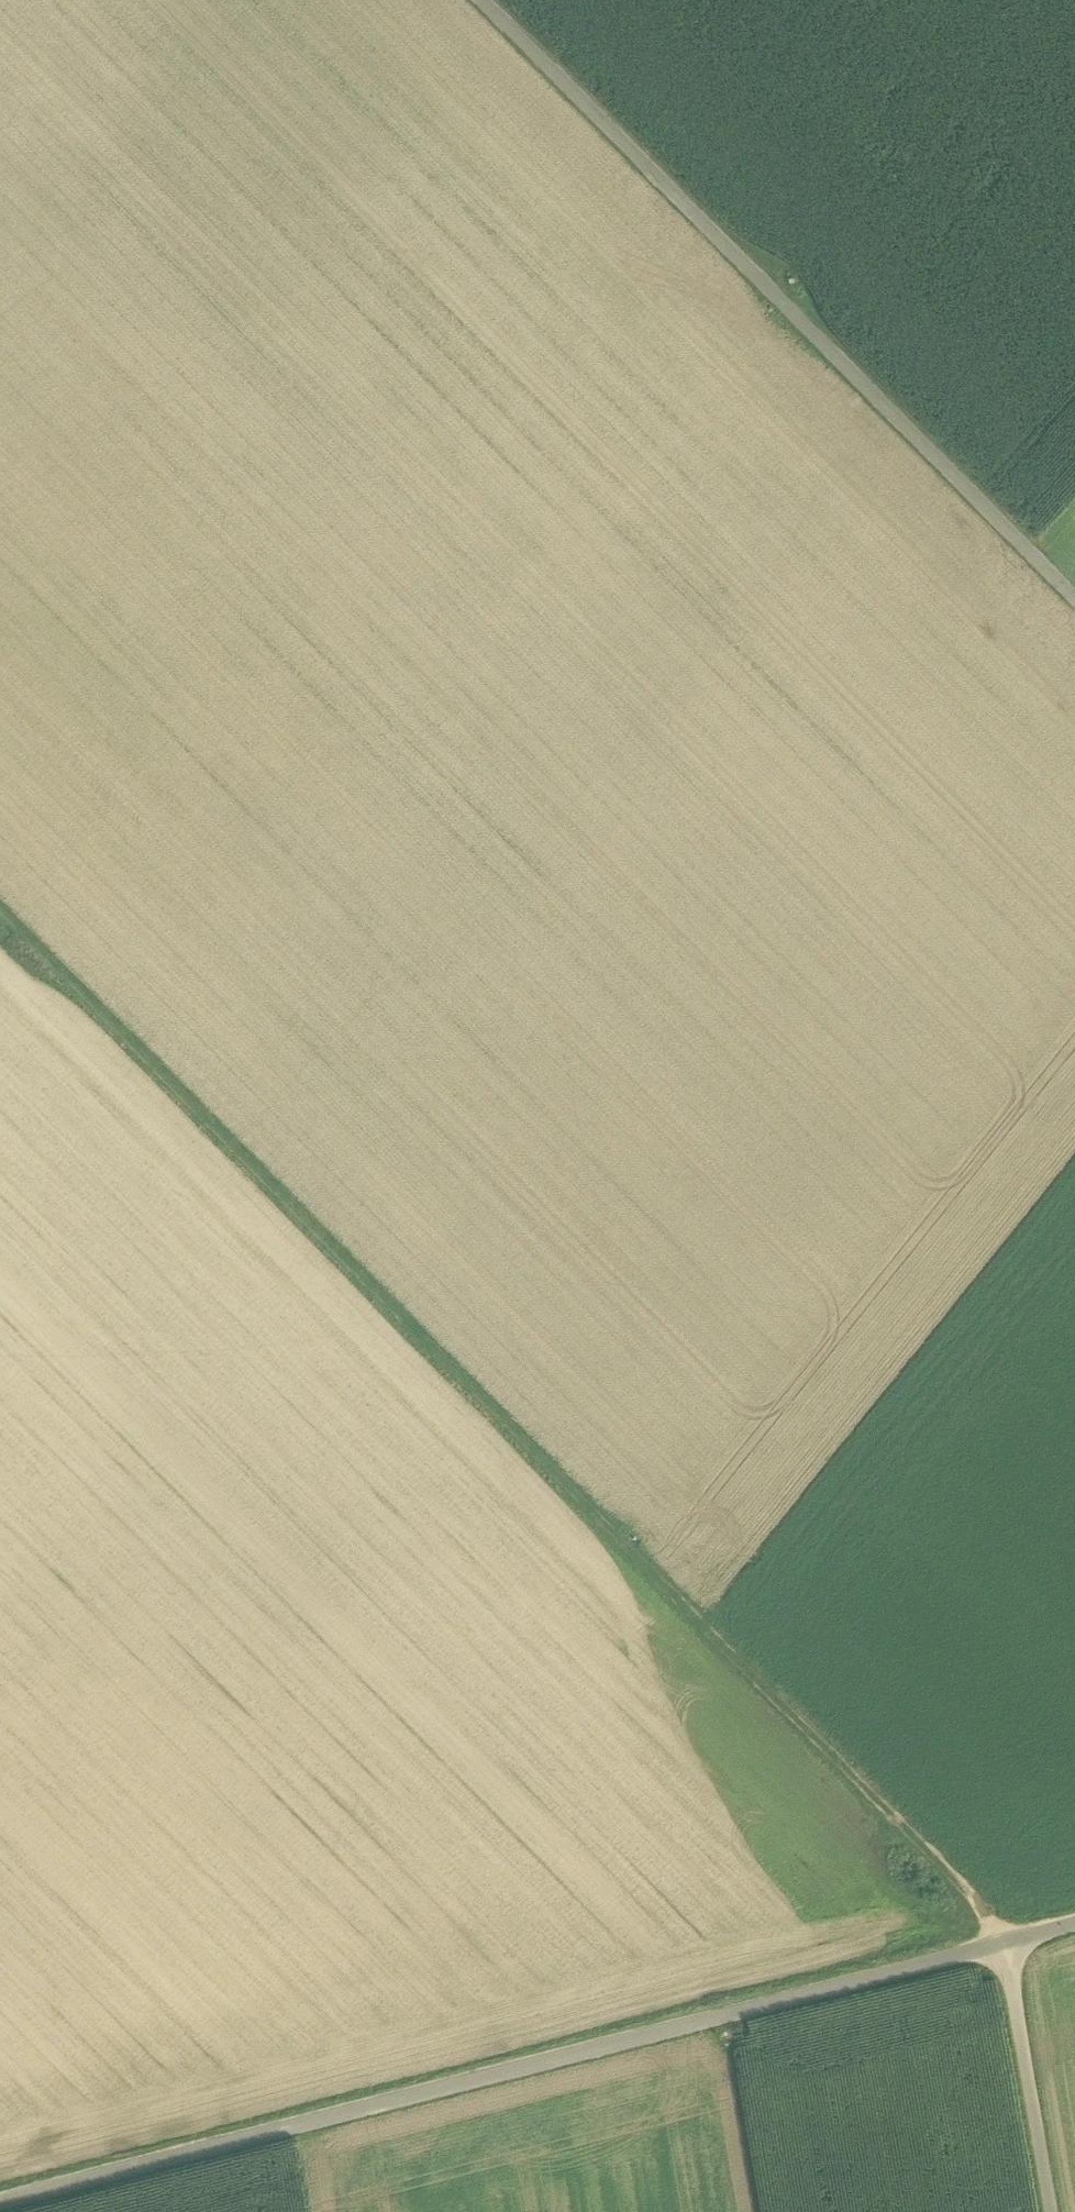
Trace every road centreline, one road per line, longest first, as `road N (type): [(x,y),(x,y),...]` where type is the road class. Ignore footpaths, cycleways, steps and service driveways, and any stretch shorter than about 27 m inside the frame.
road 1 (track): [(0,914),(980,1905),(1005,1939)]
road 2 (unclassified): [(0,2199),(1005,1939)]
road 3 (track): [(481,0),(1074,600)]
road 4 (unclassified): [(1005,1939),(1051,2211)]

